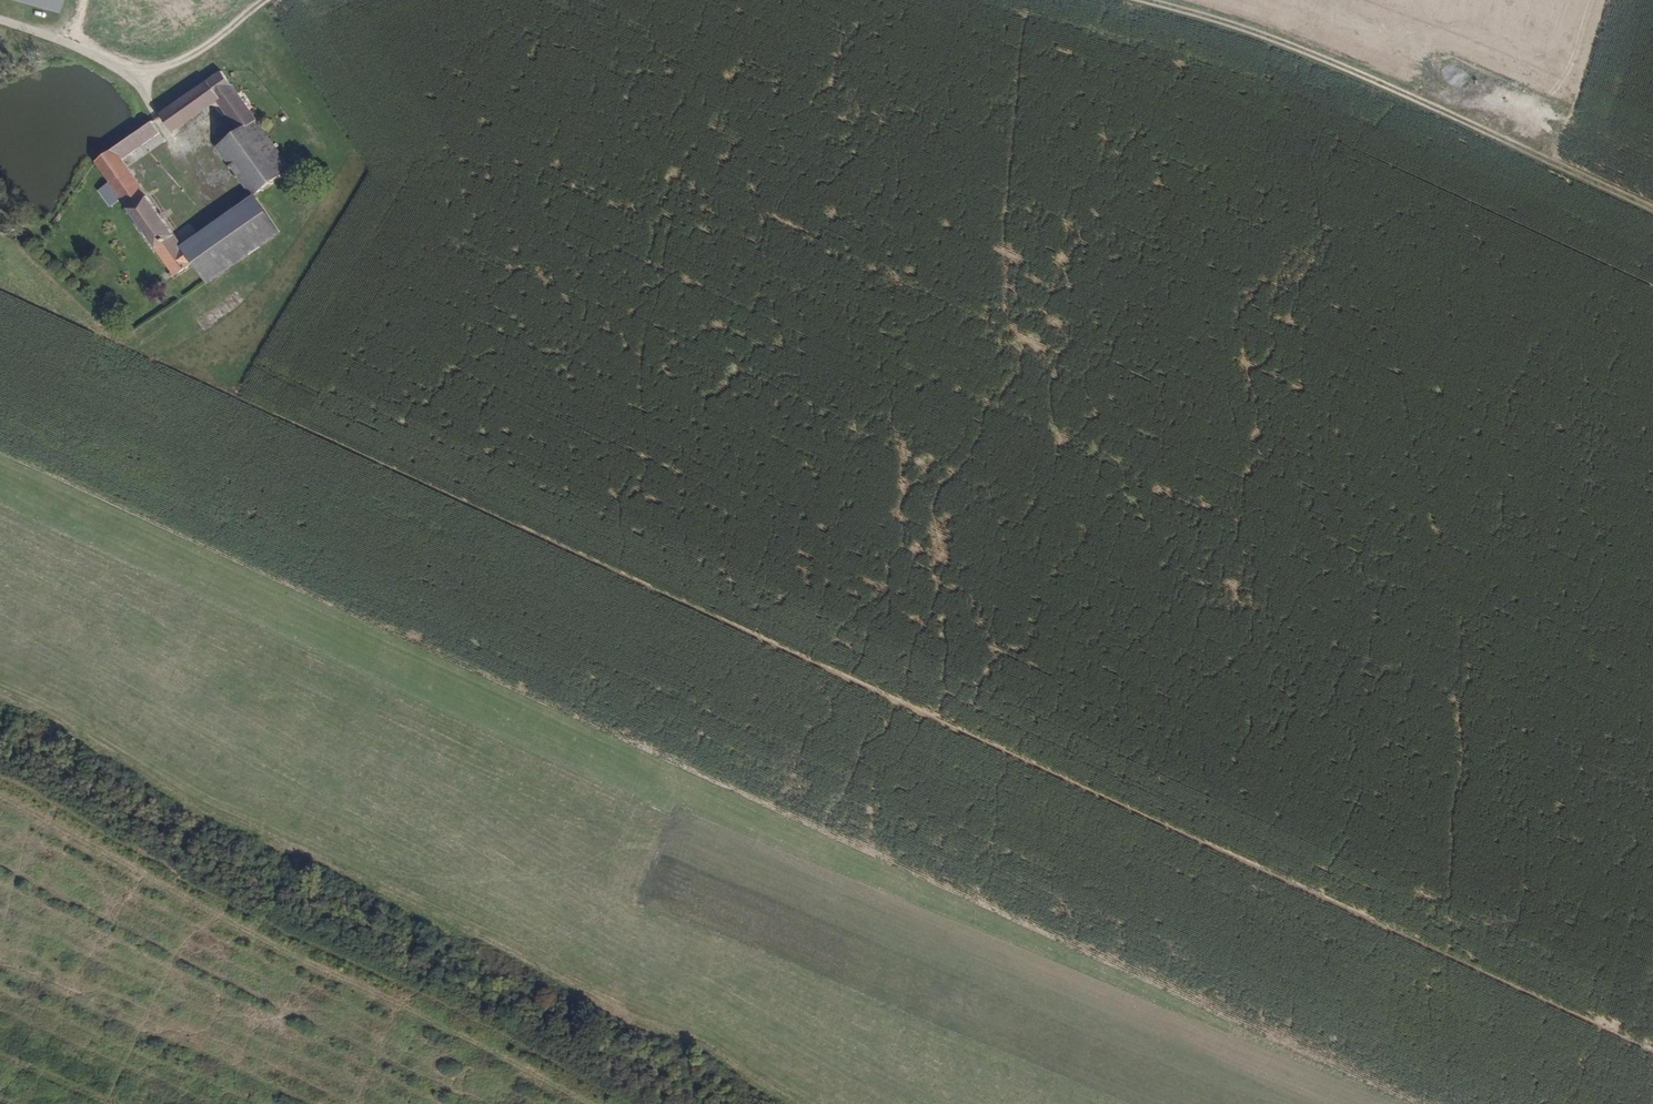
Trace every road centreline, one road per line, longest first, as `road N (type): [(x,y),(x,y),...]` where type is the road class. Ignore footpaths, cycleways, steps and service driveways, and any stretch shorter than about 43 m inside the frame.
road 1 (track): [(1130,0),(1243,28),(1652,211)]
road 2 (track): [(135,75),(197,56),(274,0)]
road 3 (unclassified): [(0,22),(135,75)]

